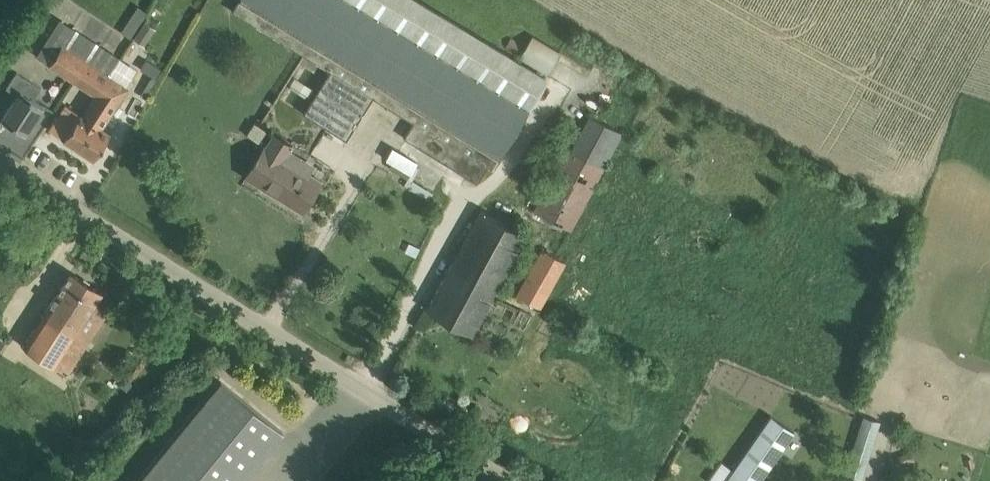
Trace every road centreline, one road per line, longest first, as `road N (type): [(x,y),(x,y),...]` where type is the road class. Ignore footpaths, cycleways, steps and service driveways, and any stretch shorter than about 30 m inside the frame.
road 1 (unclassified): [(511,480),(0,157)]

